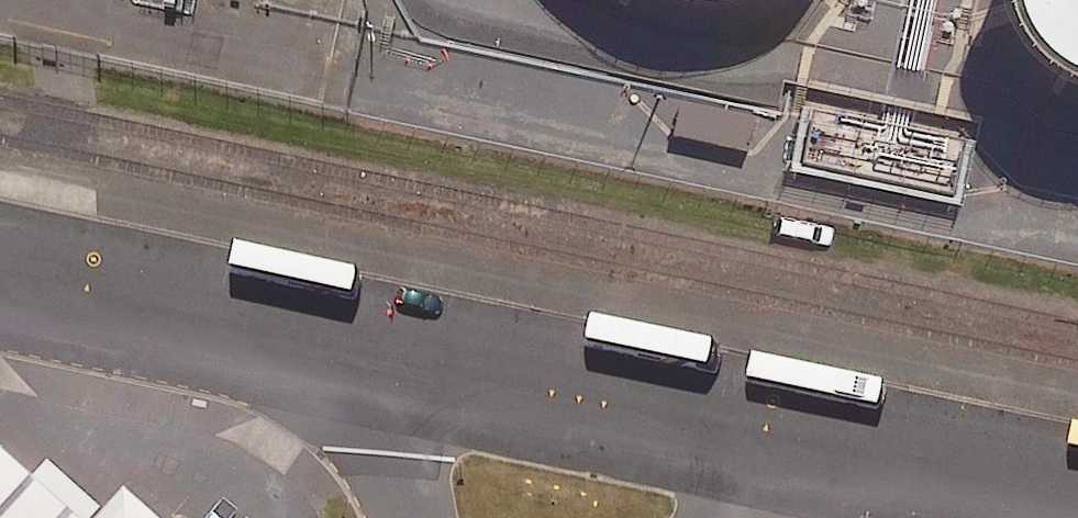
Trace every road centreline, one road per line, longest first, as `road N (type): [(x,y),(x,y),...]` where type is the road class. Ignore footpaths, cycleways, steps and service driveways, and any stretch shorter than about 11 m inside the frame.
road 1 (residential): [(387,349),(801,433)]
road 2 (residential): [(0,273),(387,349)]
road 3 (residential): [(801,433),(1077,496)]
road 4 (unclassified): [(409,517),(390,453),(387,349)]

